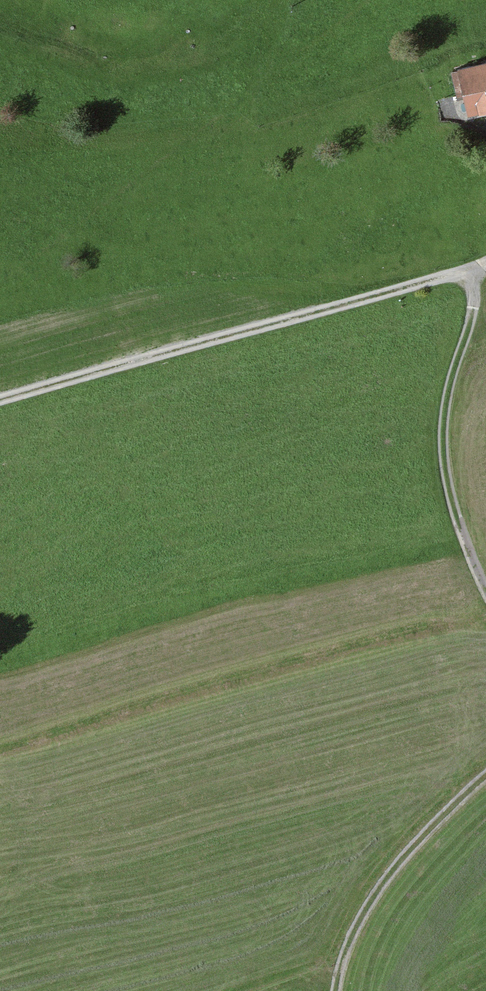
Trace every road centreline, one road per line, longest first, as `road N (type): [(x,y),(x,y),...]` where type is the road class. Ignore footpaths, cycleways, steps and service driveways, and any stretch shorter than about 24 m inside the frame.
road 1 (track): [(472,269),(0,400)]
road 2 (track): [(485,588),(457,518),(443,429),(473,305),(472,269)]
road 3 (track): [(337,990),(361,919),(384,884),(485,775)]

